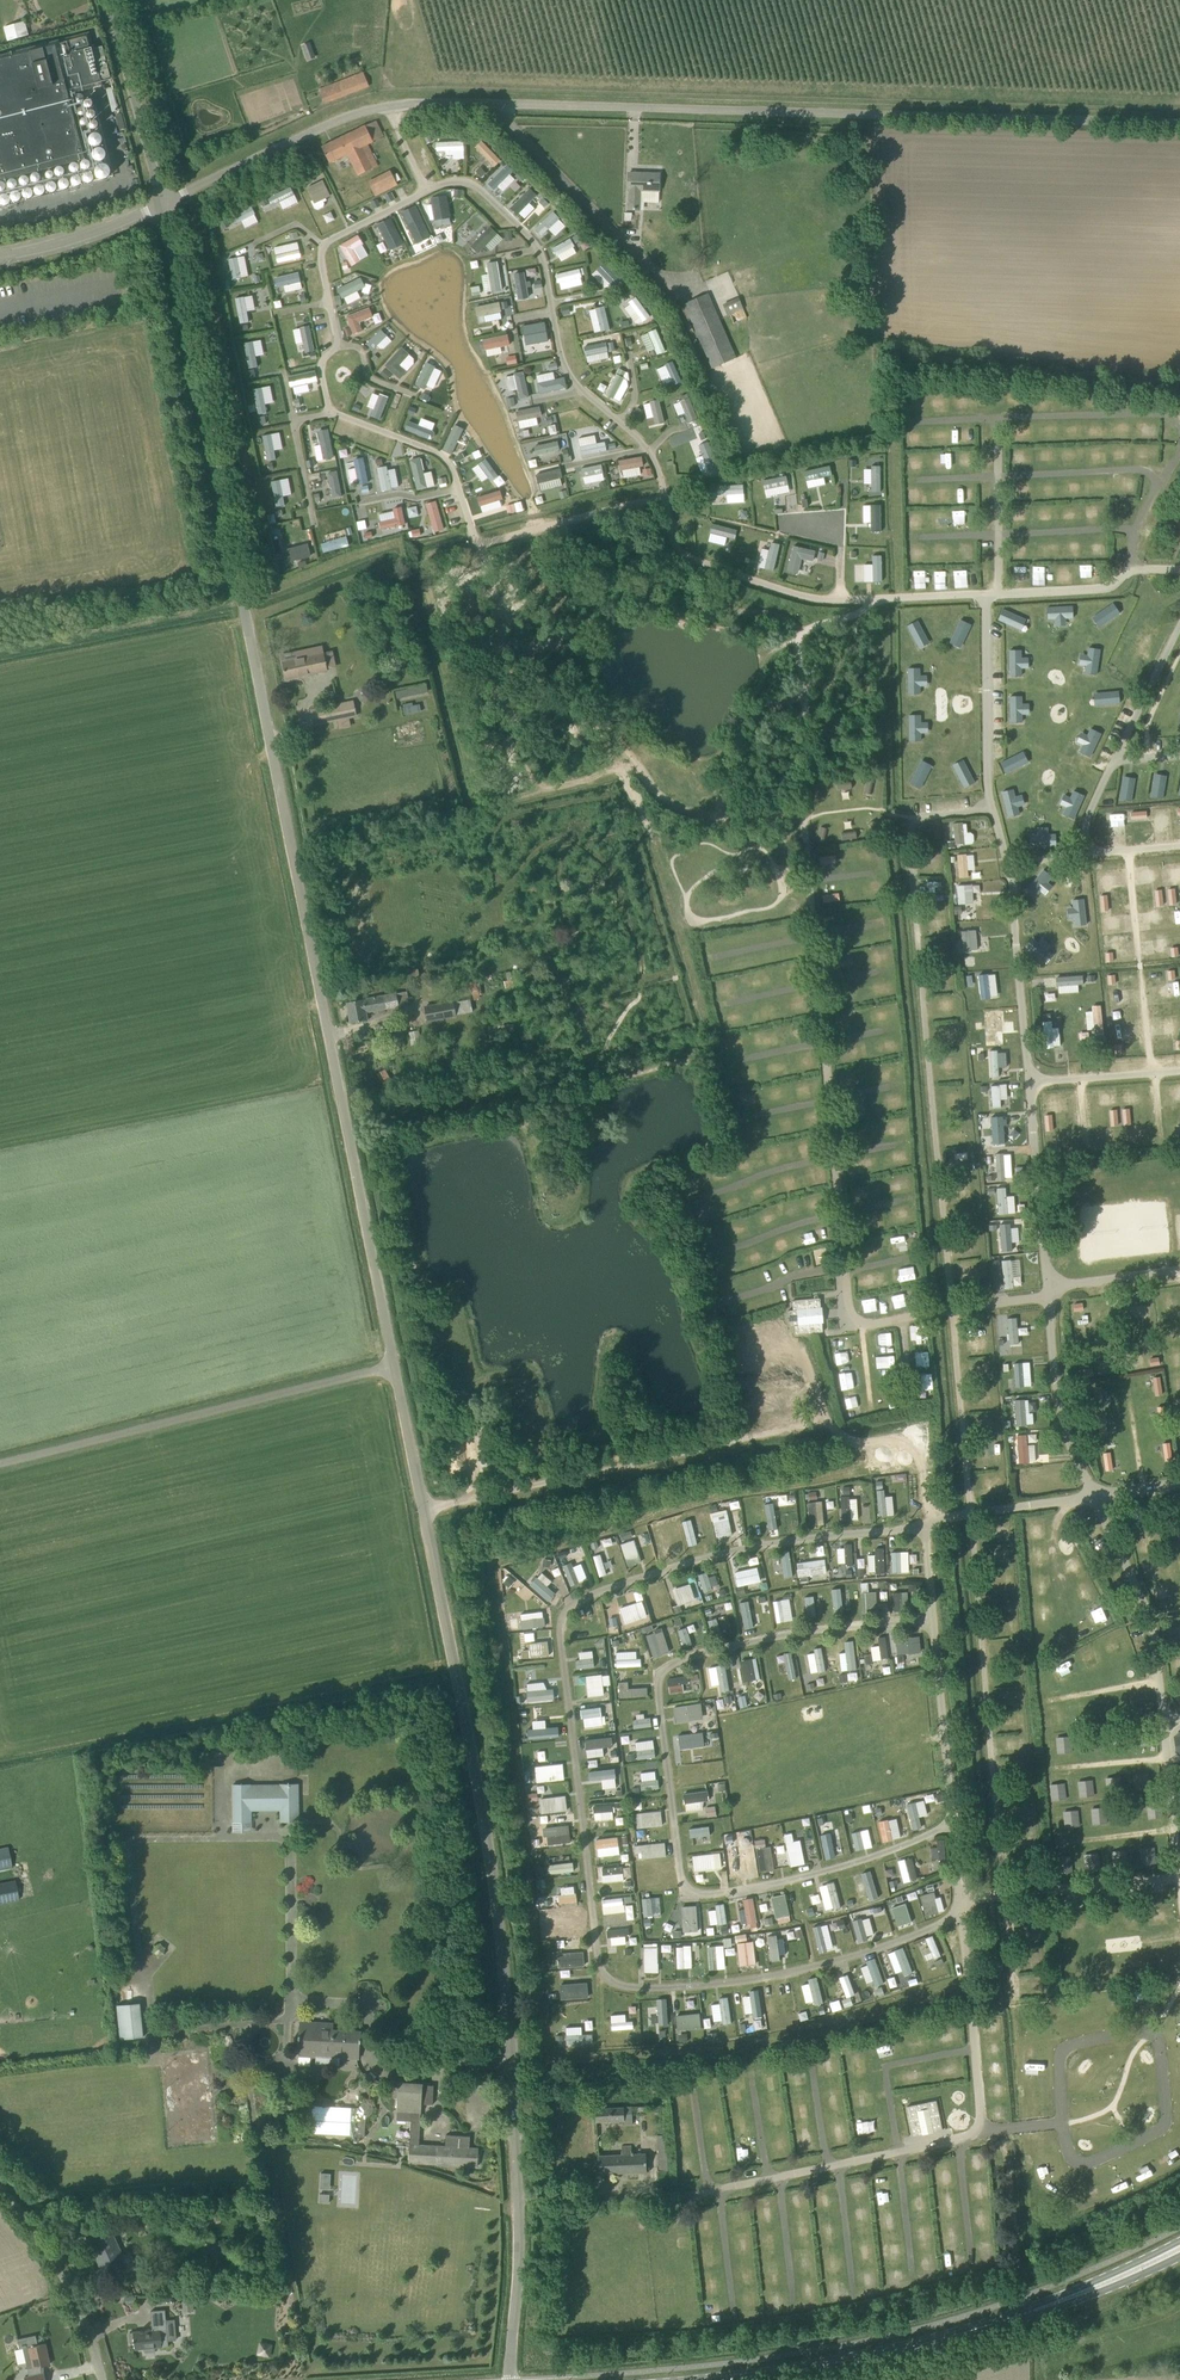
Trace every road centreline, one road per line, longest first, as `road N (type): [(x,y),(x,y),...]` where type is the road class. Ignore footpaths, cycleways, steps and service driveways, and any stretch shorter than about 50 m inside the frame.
road 1 (unclassified): [(395,1368),(164,209)]
road 2 (unclassified): [(164,209),(275,148),(397,104),(1179,123)]
road 3 (unclassified): [(511,2379),(519,2202),(497,1901),(395,1368)]
road 4 (unclassified): [(0,1464),(395,1368)]
road 5 (secondary): [(733,2379),(921,2345),(1028,2312)]
road 6 (unclassified): [(164,209),(108,0)]
road 7 (unclassified): [(102,2379),(68,2288),(27,2218),(0,2192)]
road 8 (unclassified): [(164,209),(0,258)]
road 9 (secondary): [(1179,2241),(1028,2312)]
road 10 (secondary): [(1028,2312),(1071,2303),(1179,2256)]

